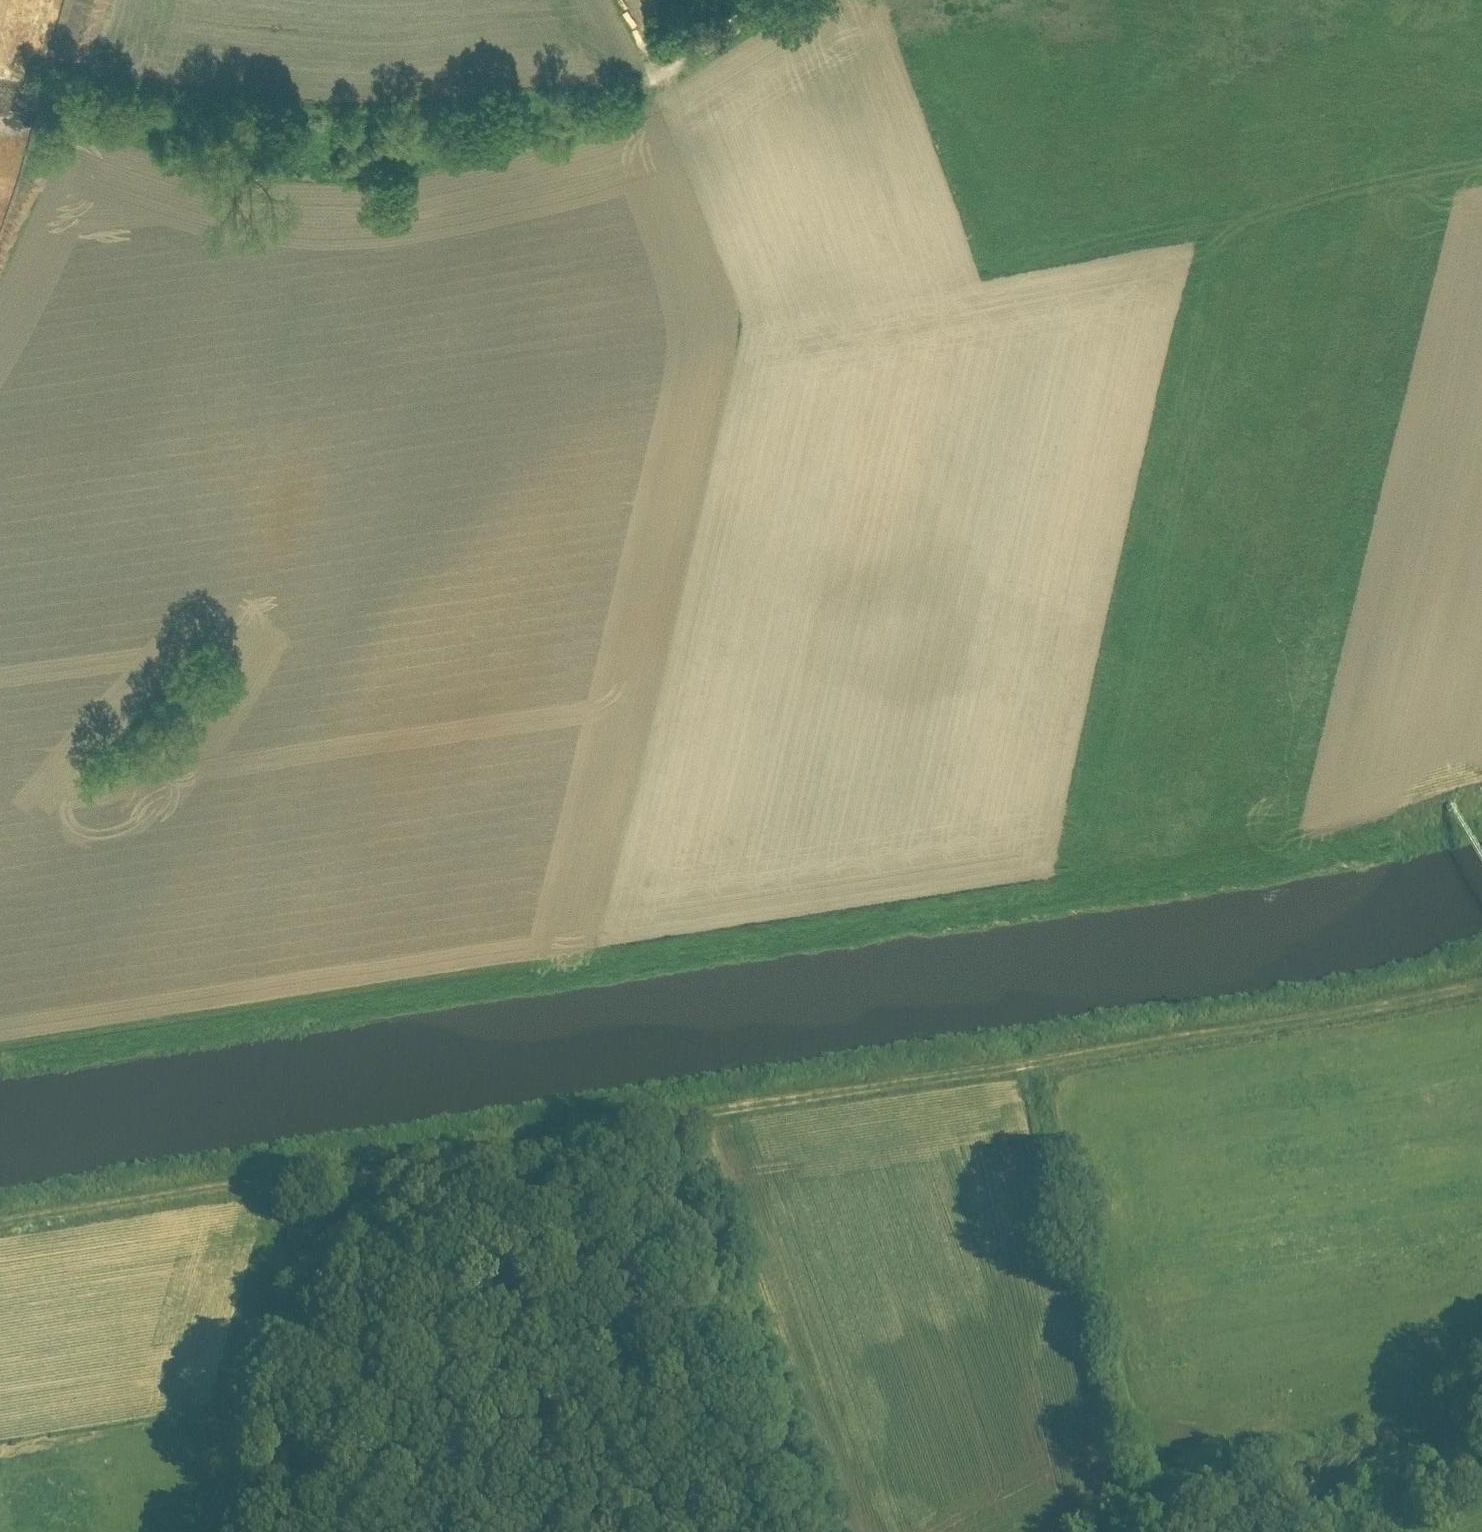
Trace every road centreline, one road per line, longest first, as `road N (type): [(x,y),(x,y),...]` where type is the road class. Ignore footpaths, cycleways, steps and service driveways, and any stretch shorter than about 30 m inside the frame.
road 1 (track): [(0,1227),(1025,1069),(1481,990)]

